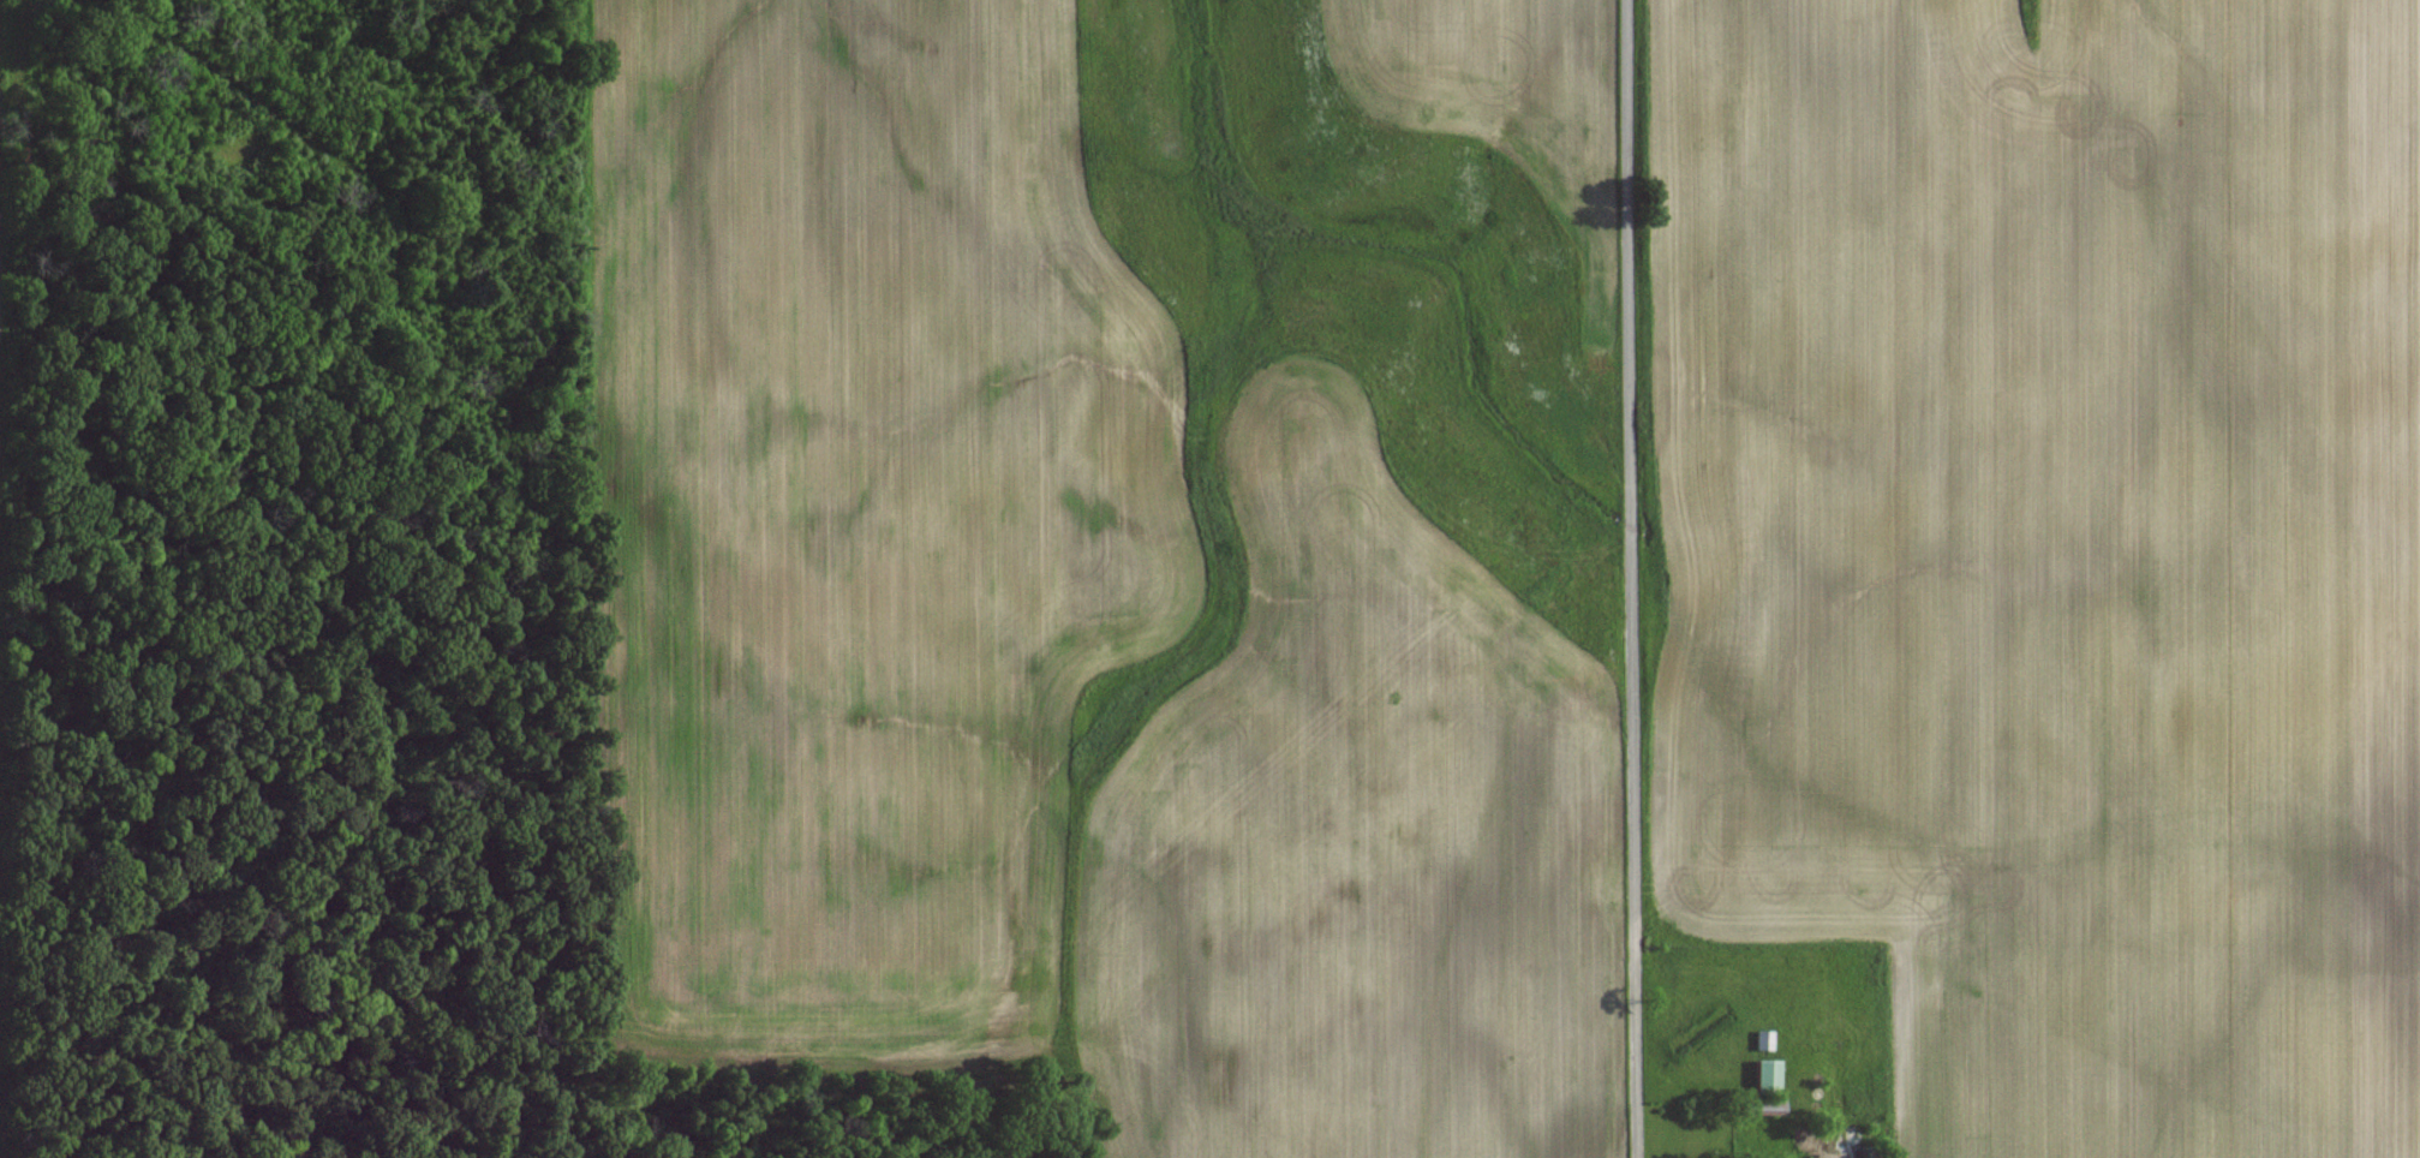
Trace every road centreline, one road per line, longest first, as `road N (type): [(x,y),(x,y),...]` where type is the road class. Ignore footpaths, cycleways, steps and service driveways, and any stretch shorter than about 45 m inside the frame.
road 1 (residential): [(1636,1157),(1627,0)]

